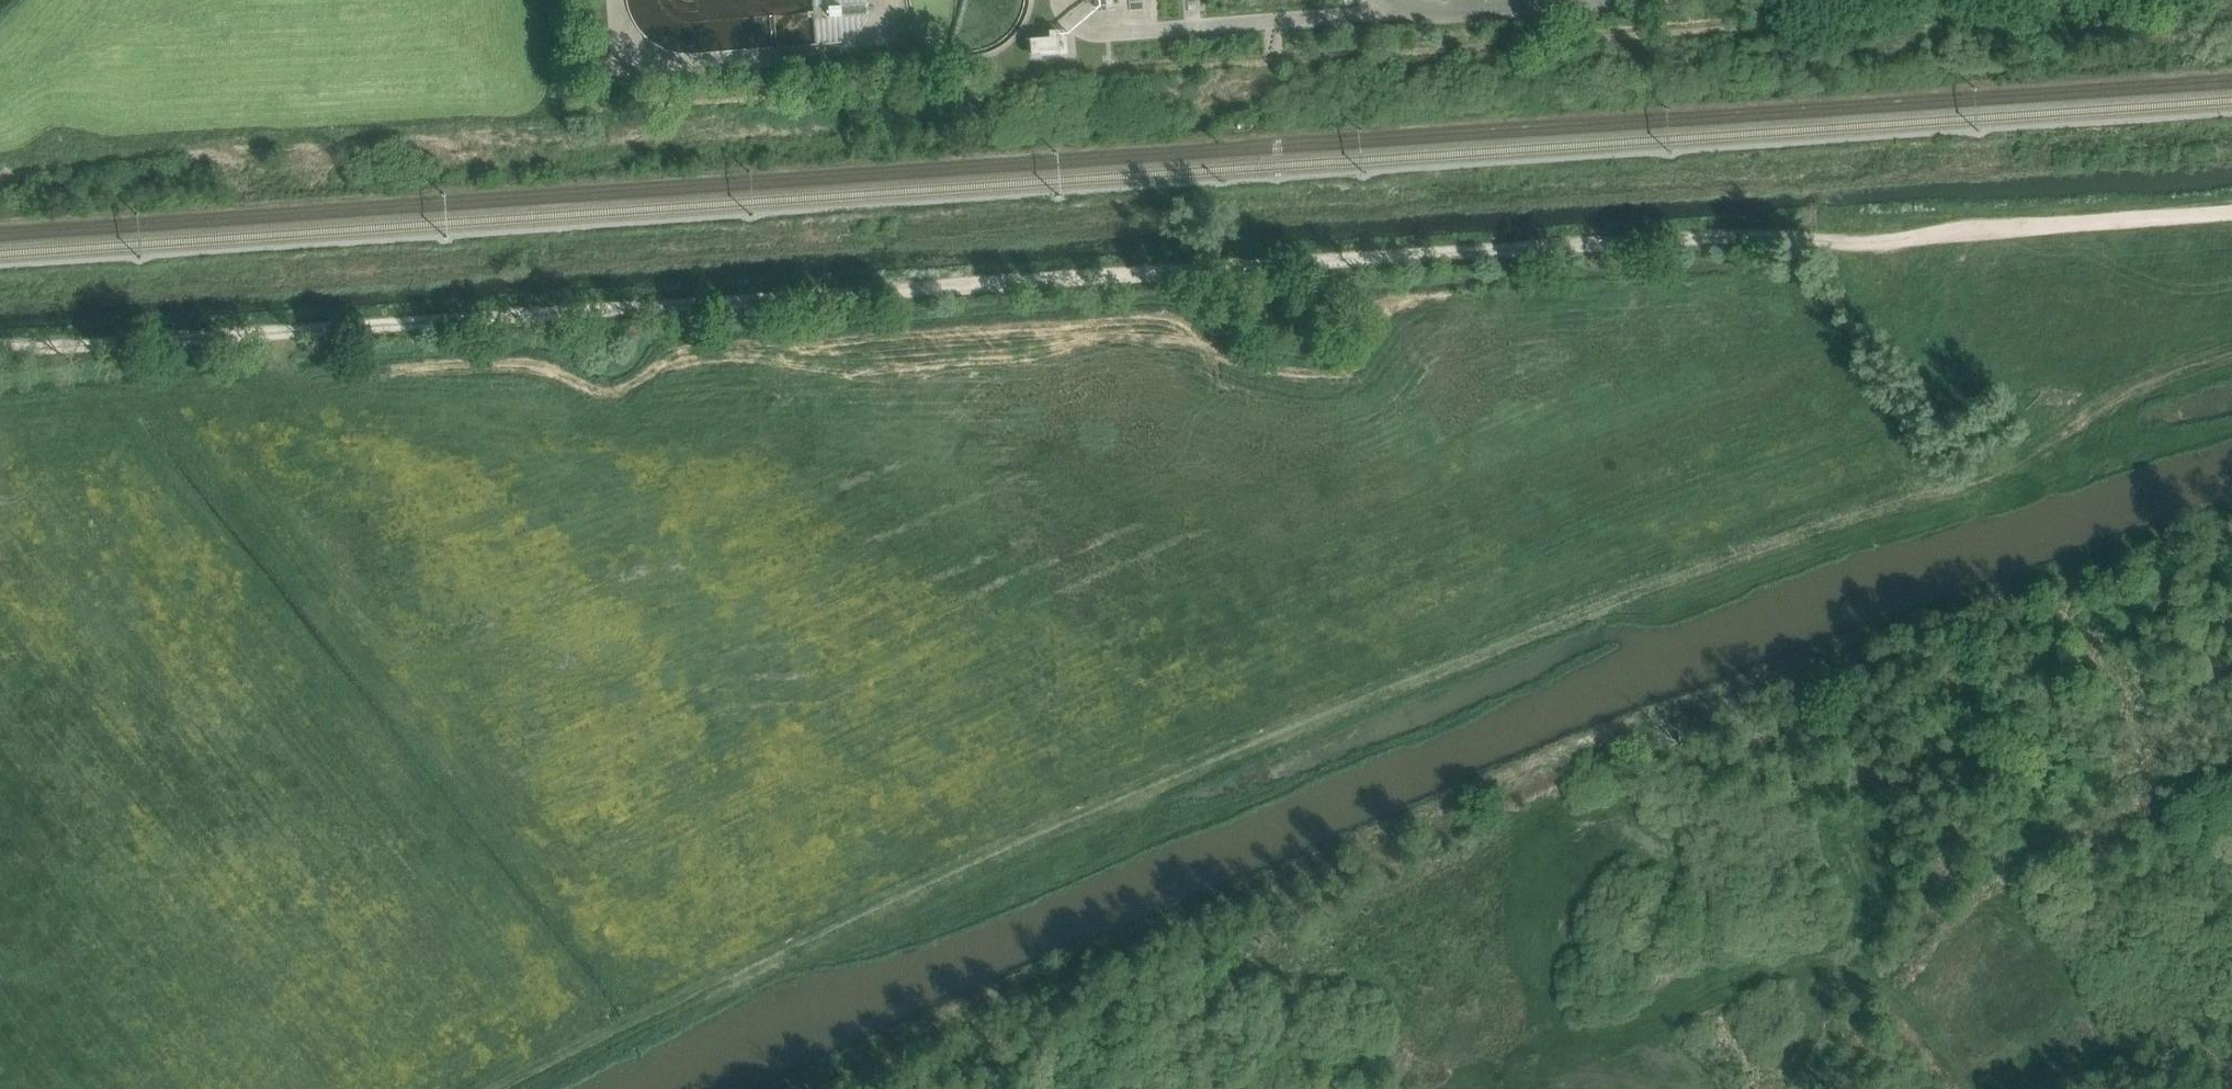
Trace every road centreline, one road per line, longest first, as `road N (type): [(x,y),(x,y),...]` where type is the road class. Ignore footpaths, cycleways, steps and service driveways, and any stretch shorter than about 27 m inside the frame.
road 1 (track): [(2231,215),(1882,238),(1769,235),(0,353)]

